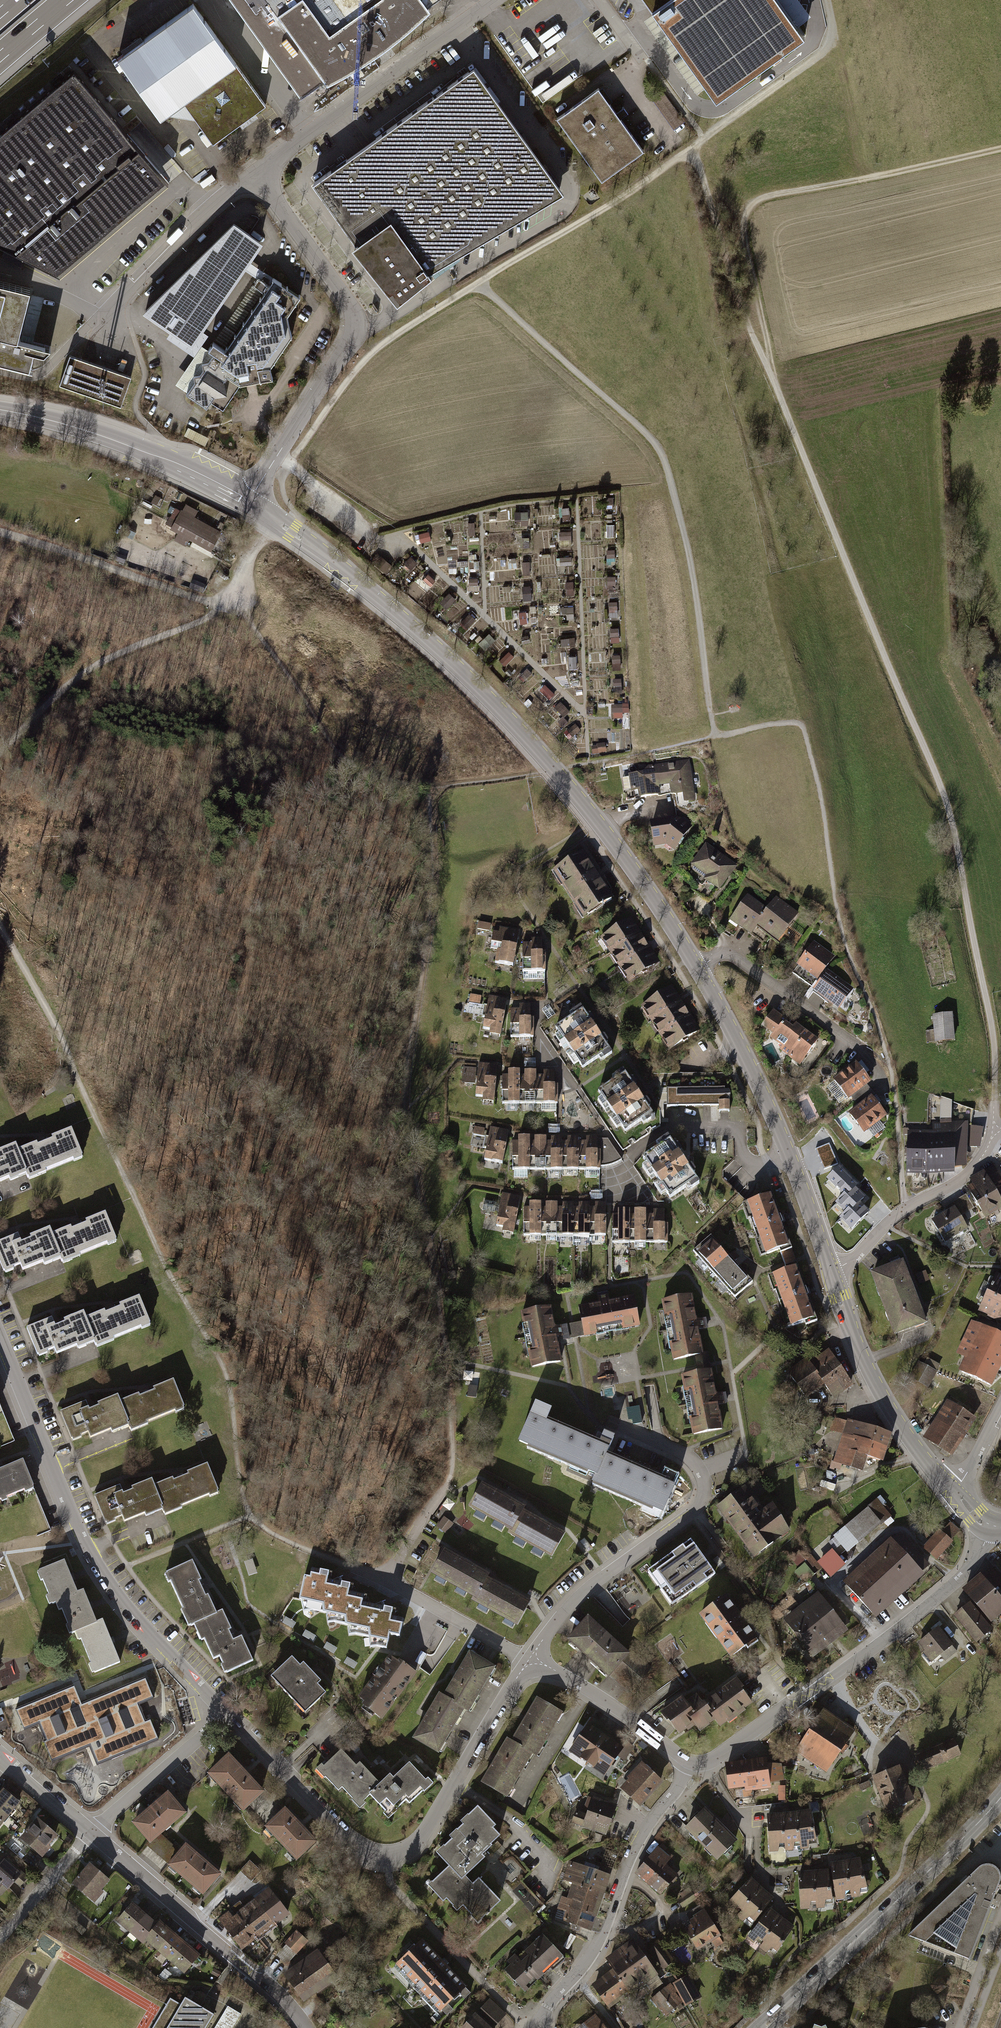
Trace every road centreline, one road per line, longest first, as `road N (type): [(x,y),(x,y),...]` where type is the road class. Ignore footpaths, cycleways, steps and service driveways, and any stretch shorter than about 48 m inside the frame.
road 1 (track): [(993,1131),(992,1032),(949,812),(749,326),(692,147)]
road 2 (track): [(0,922),(223,1365),(250,1513),(277,1535),(385,1580)]
road 3 (track): [(827,0),(832,32),(810,61),(615,201),(377,347),(290,462)]
road 4 (track): [(429,786),(434,882),(406,1105),(446,1359),(454,1446),(445,1485)]
road 5 (track): [(556,770),(429,786),(374,775),(330,742),(235,607),(0,532)]
road 6 (track): [(715,736),(795,721),(808,734),(850,960),(895,1089),(906,1209)]
road 7 (track): [(715,736),(688,548),(659,451),(477,283)]
road 8 (residential): [(354,578),(452,661),(556,770),(628,860),(698,967)]
road 9 (residential): [(227,1715),(352,1841),(393,1854),(423,1833),(529,1659)]
road 10 (residential): [(0,1340),(96,1563),(141,1626),(227,1715)]
road 11 (track): [(1000,149),(750,204),(740,237),(770,374)]
road 12 (residential): [(247,504),(355,327),(348,302),(256,170)]
road 13 (residential): [(529,1659),(581,1595),(691,1514),(704,1495),(690,1458),(605,1419)]
road 14 (residential): [(986,1525),(959,1579),(705,1763)]
road 15 (track): [(270,518),(212,613),(85,672),(0,750)]
road 16 (residential): [(698,967),(769,1102),(831,1272)]
road 17 (tertiary): [(762,2027),(1000,1797)]
road 18 (residential): [(687,1761),(637,1842),(596,1946),(548,2004),(543,2024)]
road 19 (residential): [(256,170),(493,0)]
road 20 (residential): [(92,1833),(277,1994),(305,2027)]
road 21 (residential): [(445,1485),(385,1580),(529,1659)]
road 22 (tertiary): [(0,410),(119,442),(247,504)]
road 23 (residential): [(1000,1130),(965,1175),(897,1215),(831,1272)]
road 24 (residential): [(100,316),(256,170)]
road 25 (tertiary): [(848,1323),(888,1409),(952,1492)]
road 26 (residential): [(698,967),(718,956),(737,959),(863,1050)]
road 27 (residential): [(529,1659),(616,1708),(687,1761)]
road 28 (residential): [(227,1715),(92,1833)]
road 29 (residential): [(0,1937),(92,1833)]
road 30 (tertiary): [(247,504),(354,578)]
road 31 (residential): [(958,2027),(1000,1912)]
road 32 (residential): [(0,1753),(92,1833)]

